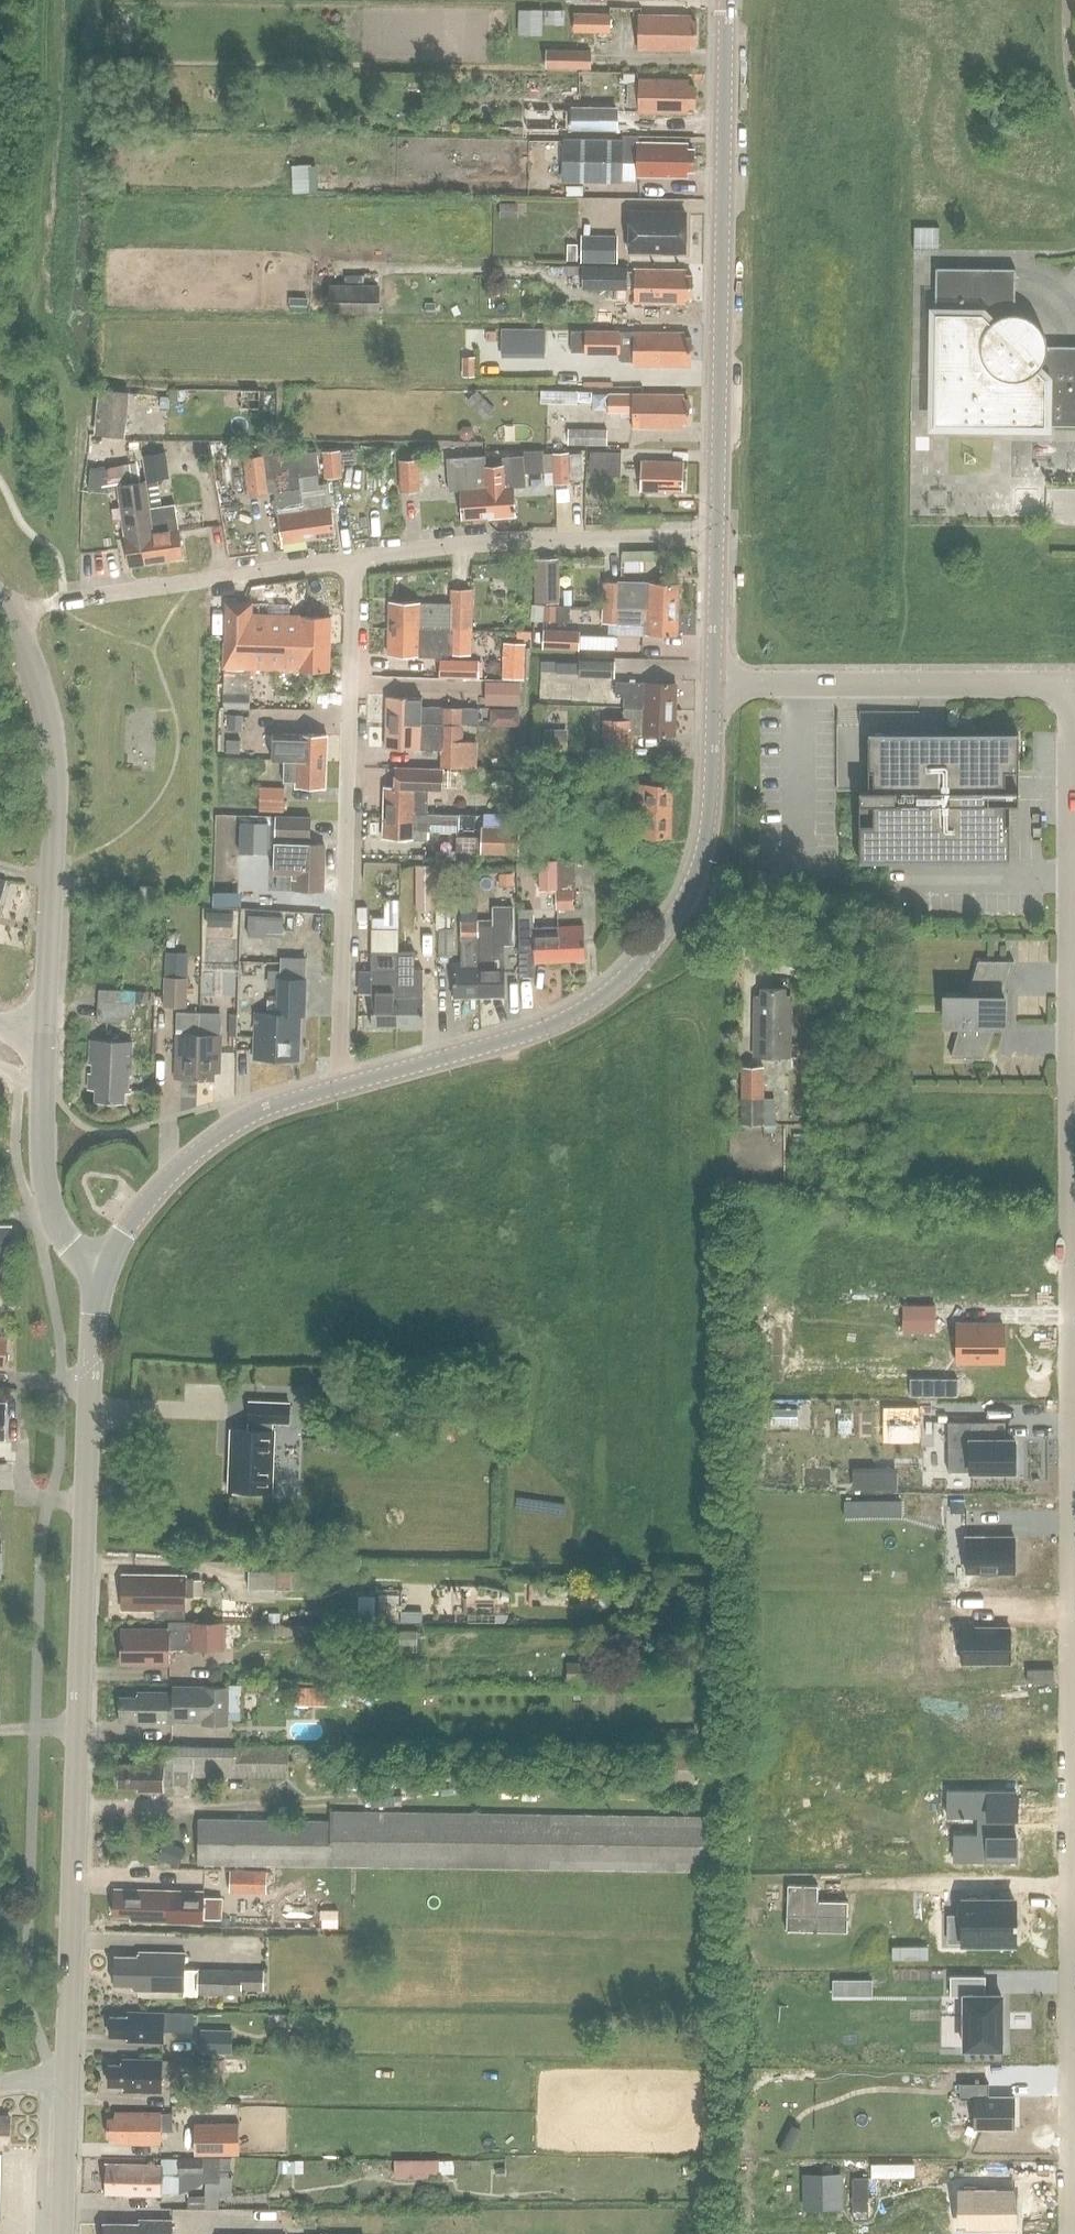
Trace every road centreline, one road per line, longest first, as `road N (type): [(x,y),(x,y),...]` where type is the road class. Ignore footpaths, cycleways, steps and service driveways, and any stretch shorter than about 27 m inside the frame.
road 1 (residential): [(1071,685),(1072,1744)]
road 2 (secondary): [(69,2081),(95,1317),(107,1272)]
road 3 (secondary): [(342,1085),(555,1024),(642,962),(676,915),(703,856),(715,687)]
road 4 (secondary): [(716,538),(727,0)]
road 5 (residential): [(354,560),(342,1085)]
road 6 (residential): [(1072,1744),(1070,2233)]
road 7 (tertiary): [(48,1043),(55,751),(39,678),(0,605)]
road 8 (residential): [(716,538),(568,541),(354,560)]
road 9 (residential): [(1071,685),(715,687)]
road 10 (secondary): [(107,1272),(157,1193),(212,1140),(259,1113),(342,1085)]
road 11 (residential): [(354,560),(64,602)]
road 12 (tertiary): [(107,1272),(73,1247),(51,1210),(43,1147),(48,1043)]
road 13 (secondary): [(64,2233),(69,2081)]
road 14 (secondary): [(715,687),(716,538)]

